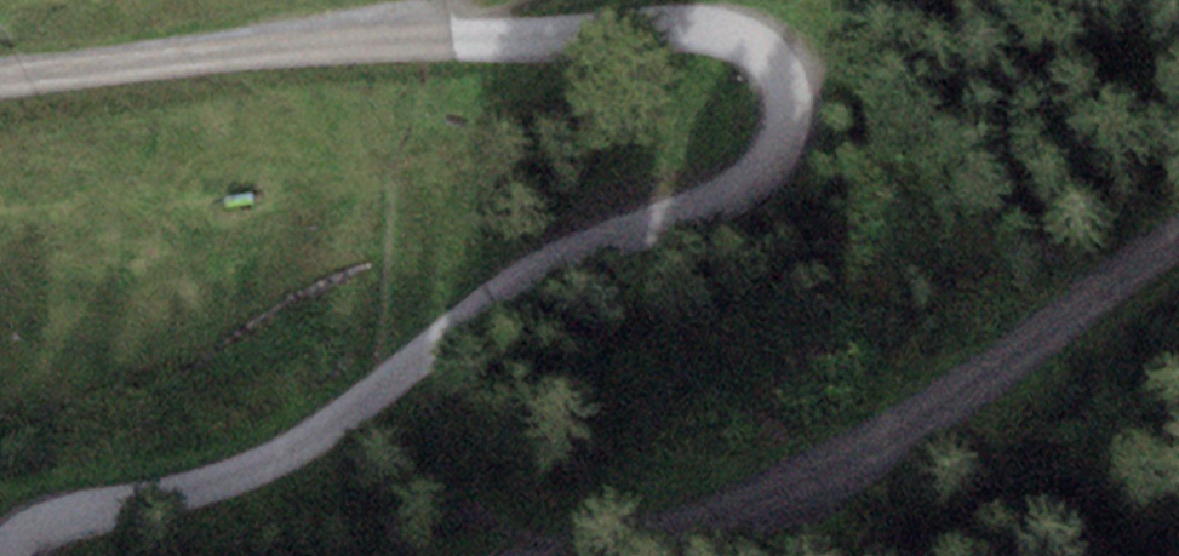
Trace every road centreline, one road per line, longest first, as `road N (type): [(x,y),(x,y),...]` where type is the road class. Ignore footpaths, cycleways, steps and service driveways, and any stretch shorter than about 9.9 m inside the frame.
road 1 (unclassified): [(0,77),(462,36),(738,26),(783,67),(789,128),(743,179),(538,259),(259,462),(38,526),(19,555)]
road 2 (unclassified): [(510,555),(745,510),(884,458),(1178,239)]

